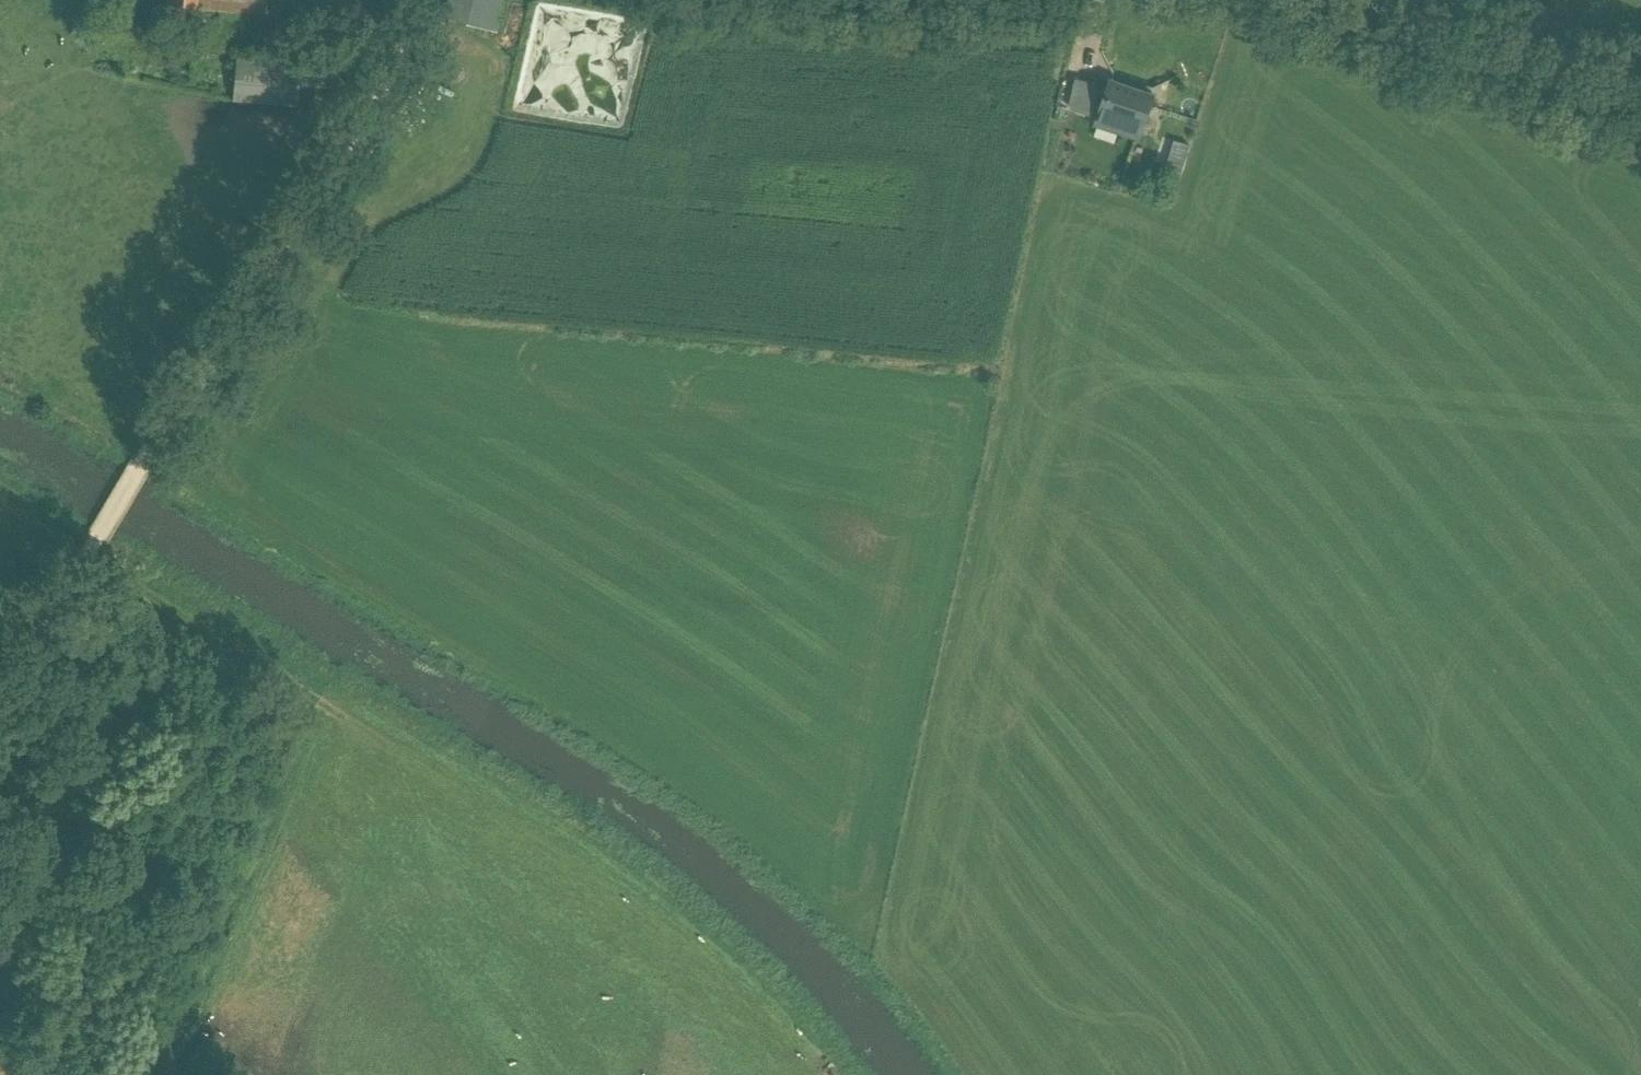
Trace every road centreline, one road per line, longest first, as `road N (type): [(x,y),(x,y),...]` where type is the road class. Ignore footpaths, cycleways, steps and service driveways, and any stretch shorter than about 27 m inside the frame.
road 1 (track): [(0,712),(426,0)]
road 2 (unclassified): [(1640,99),(1324,0)]

